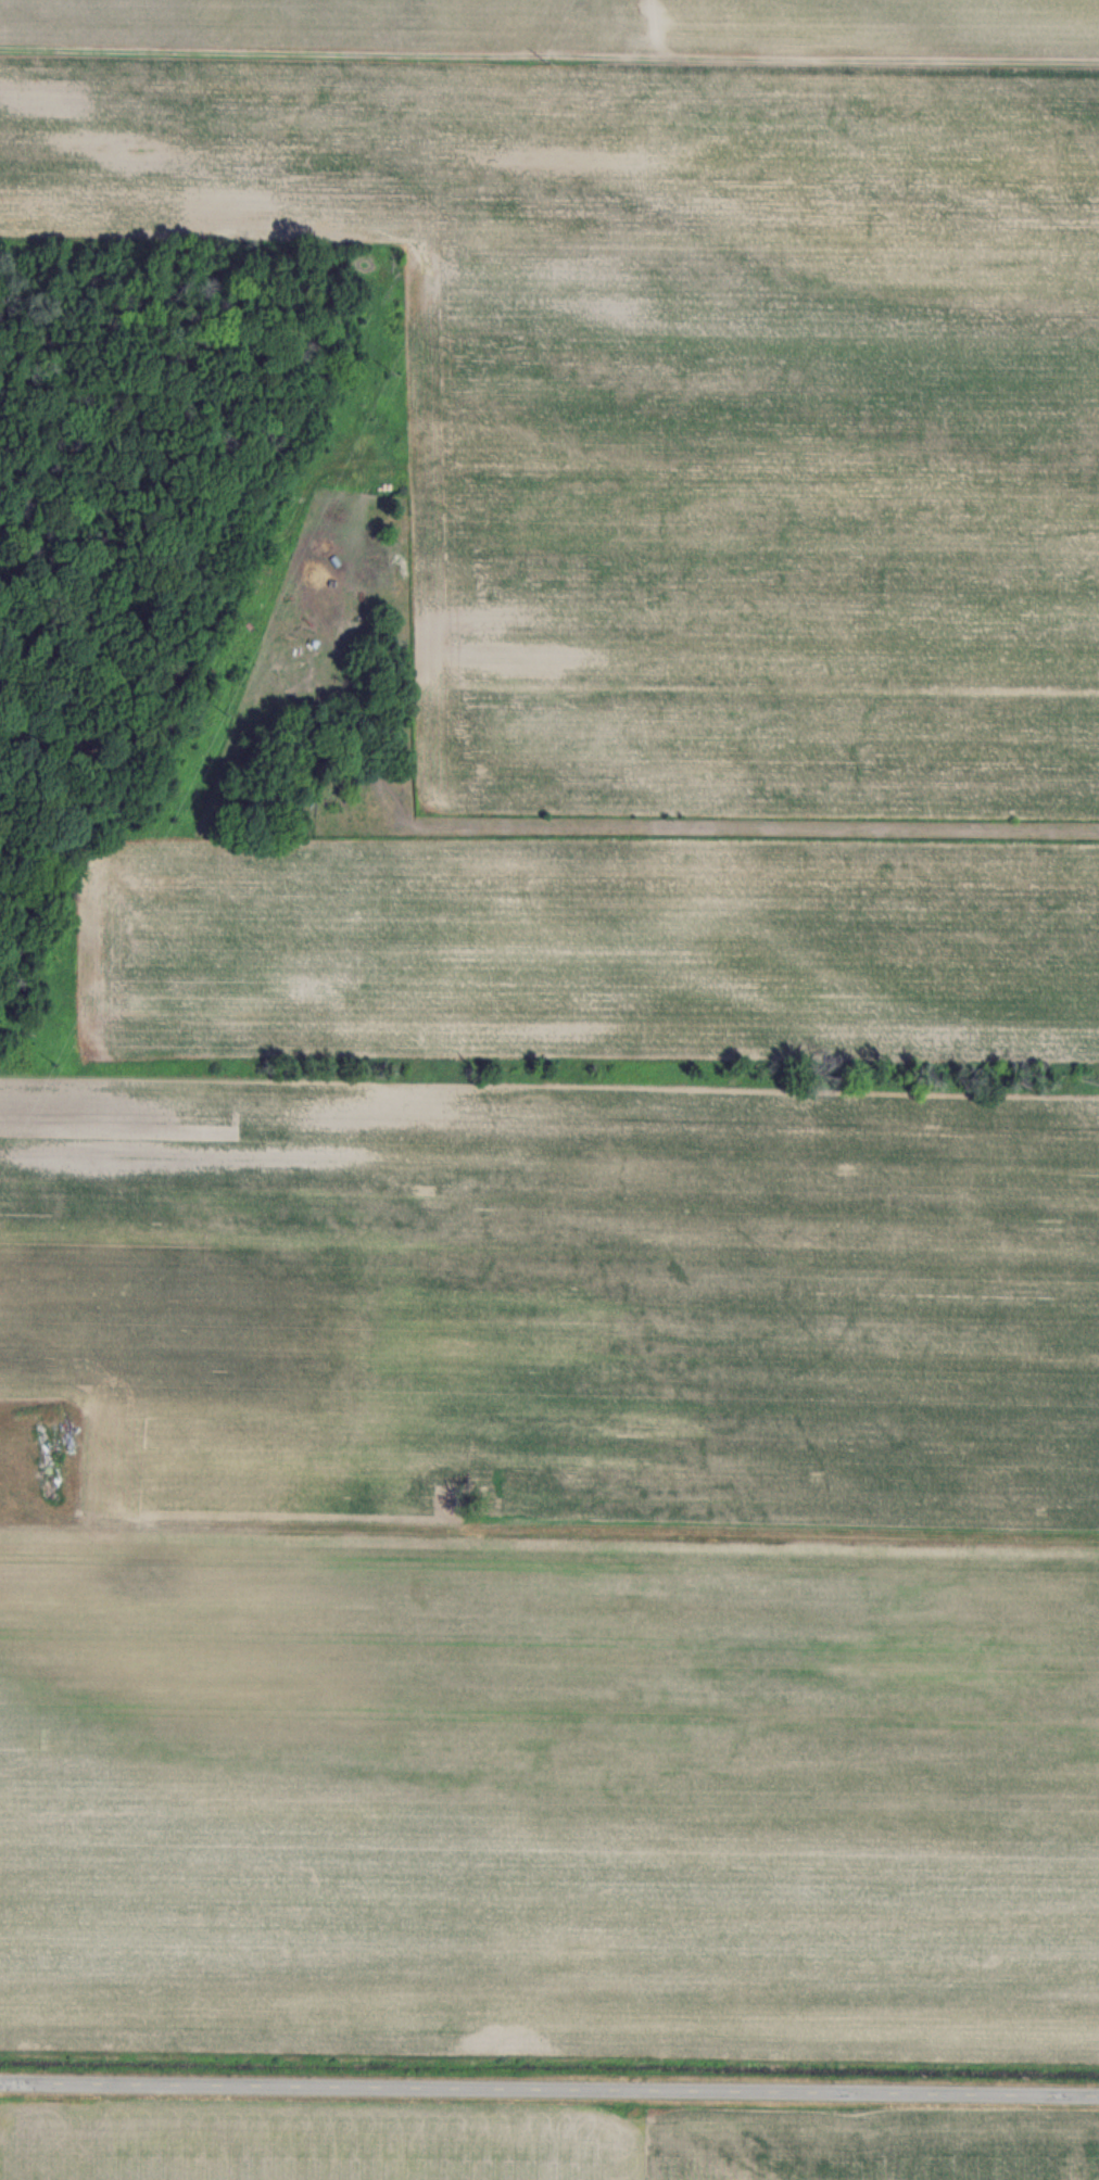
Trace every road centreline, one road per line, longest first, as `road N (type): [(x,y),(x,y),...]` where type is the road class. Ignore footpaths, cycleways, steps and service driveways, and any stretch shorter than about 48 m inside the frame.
road 1 (residential): [(1098,2096),(0,2082)]

